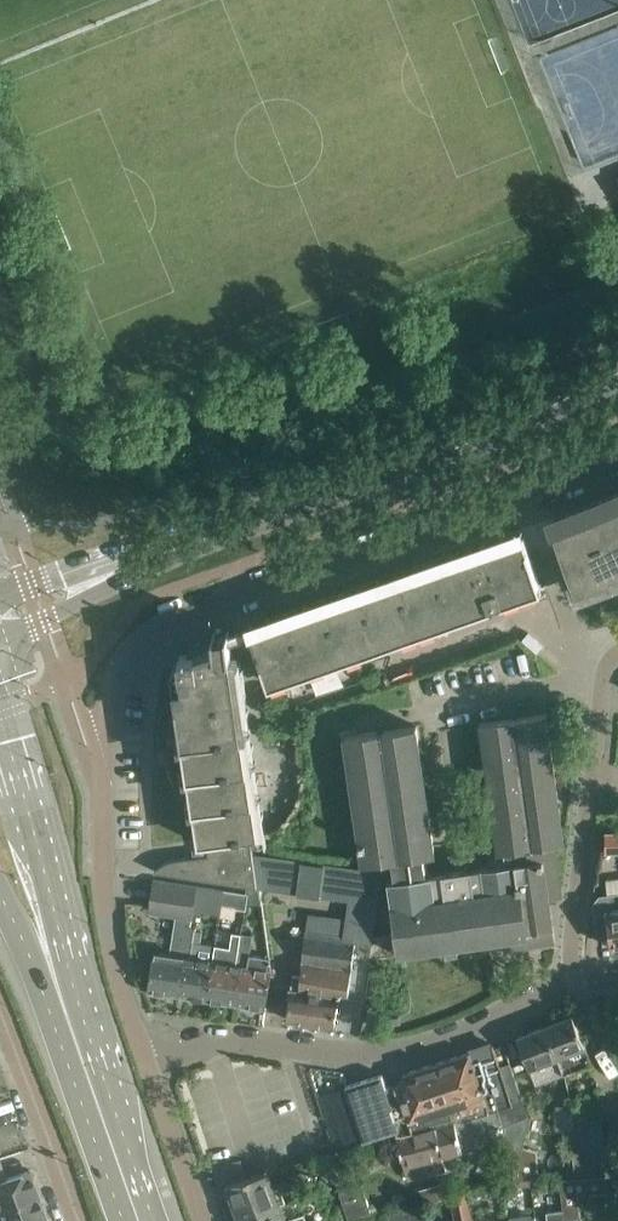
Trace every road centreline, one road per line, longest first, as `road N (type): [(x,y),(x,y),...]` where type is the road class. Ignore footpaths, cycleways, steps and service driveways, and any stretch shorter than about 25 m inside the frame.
road 1 (residential): [(145,1059),(114,960),(101,789),(90,750),(125,662),(148,638),(185,619),(527,499),(617,455)]
road 2 (tertiary): [(0,613),(617,373)]
road 3 (residential): [(578,982),(435,1049),(396,1056),(223,1036),(145,1059)]
road 4 (residential): [(578,982),(571,957),(604,689),(617,659)]
road 5 (secondary): [(62,1002),(58,932),(0,722)]
road 6 (secondary): [(138,1220),(62,1002)]
road 7 (unclassified): [(77,1220),(0,1015)]
road 8 (residential): [(204,1220),(145,1059)]
road 9 (residential): [(617,1138),(578,982)]
road 10 (secondary): [(0,893),(62,1002)]

